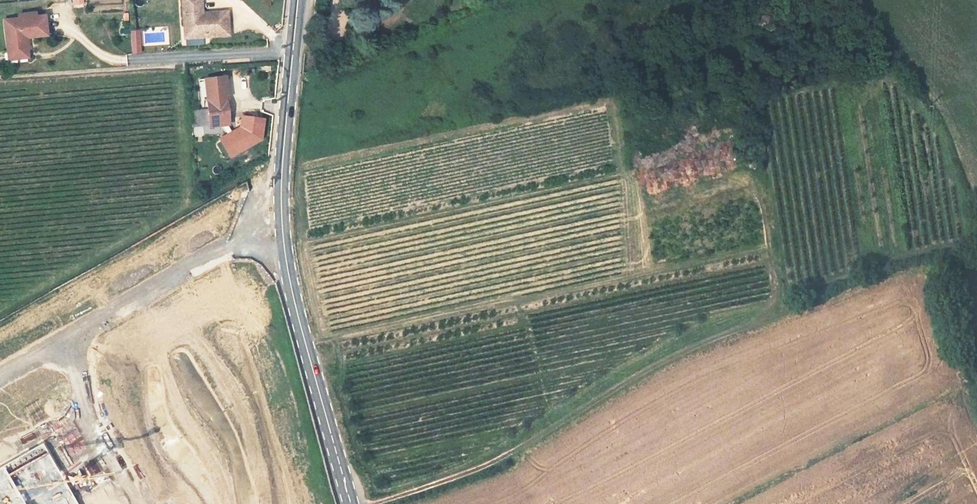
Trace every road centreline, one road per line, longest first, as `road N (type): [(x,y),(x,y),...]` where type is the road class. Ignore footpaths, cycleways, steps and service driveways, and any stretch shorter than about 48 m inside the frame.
road 1 (track): [(369,503),(497,459),(641,374),(771,315),(778,288),(763,200)]
road 2 (secondary): [(351,503),(273,242)]
road 3 (secondary): [(271,212),(298,0)]

